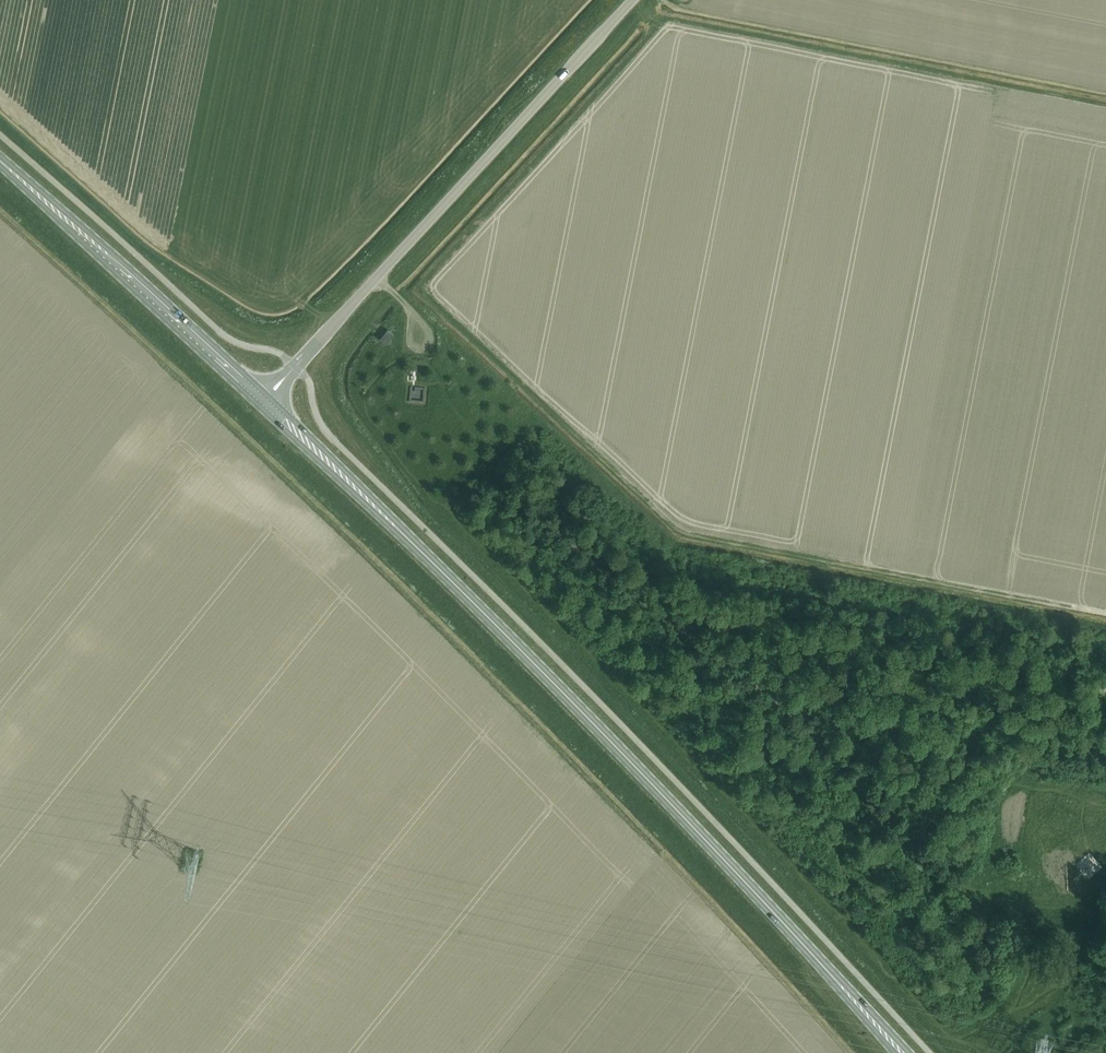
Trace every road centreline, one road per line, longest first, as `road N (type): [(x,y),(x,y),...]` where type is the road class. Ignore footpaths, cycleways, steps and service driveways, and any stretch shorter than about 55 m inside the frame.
road 1 (primary): [(907,1052),(616,742),(261,400)]
road 2 (unclassified): [(261,400),(628,0)]
road 3 (primary): [(261,400),(0,164)]

